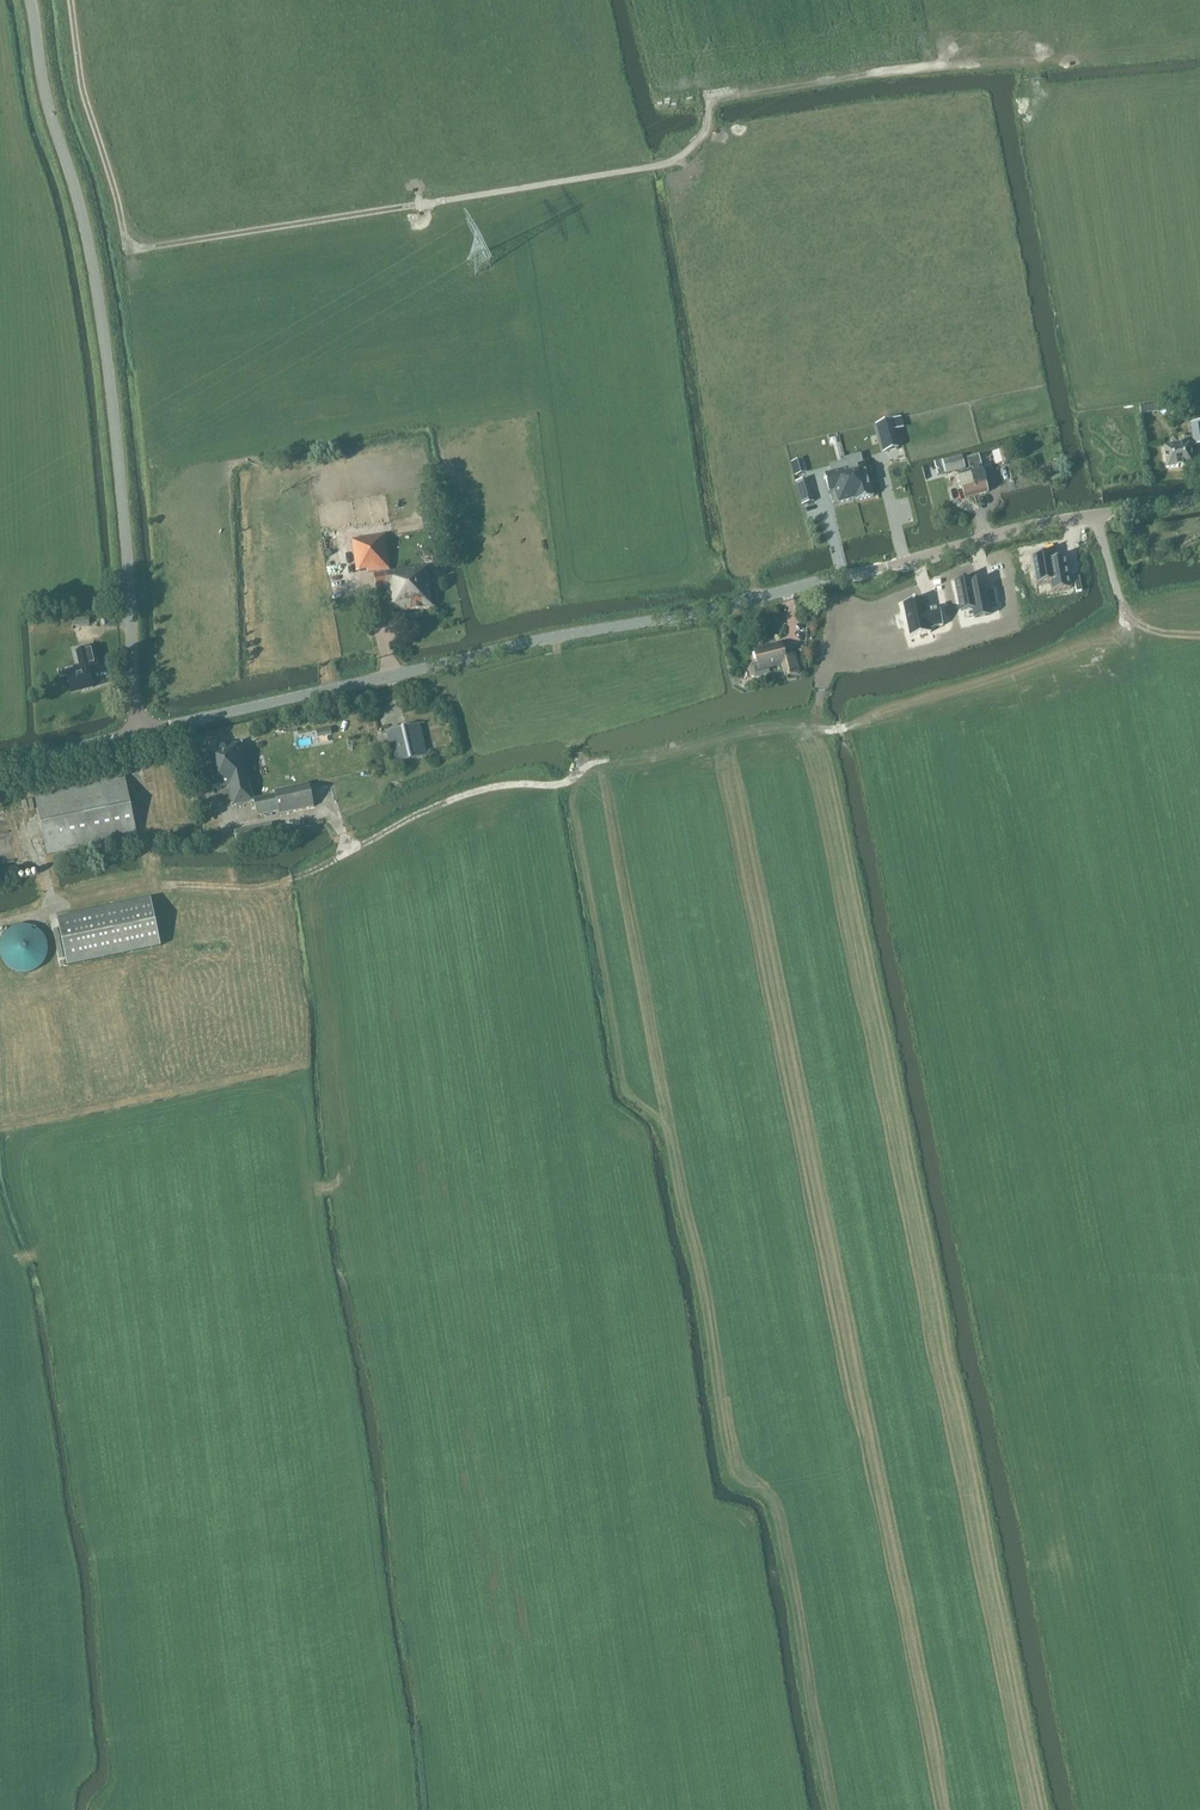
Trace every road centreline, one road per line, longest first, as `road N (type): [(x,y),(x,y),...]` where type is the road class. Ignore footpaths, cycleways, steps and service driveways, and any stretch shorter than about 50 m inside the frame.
road 1 (tertiary): [(136,736),(566,634),(698,614),(1029,527),(1199,500)]
road 2 (tertiary): [(136,736),(106,339),(32,0)]
road 3 (track): [(0,923),(161,886),(283,882),(443,803),(507,785),(571,783),(580,766),(610,760)]
road 4 (tertiary): [(0,767),(136,736)]

